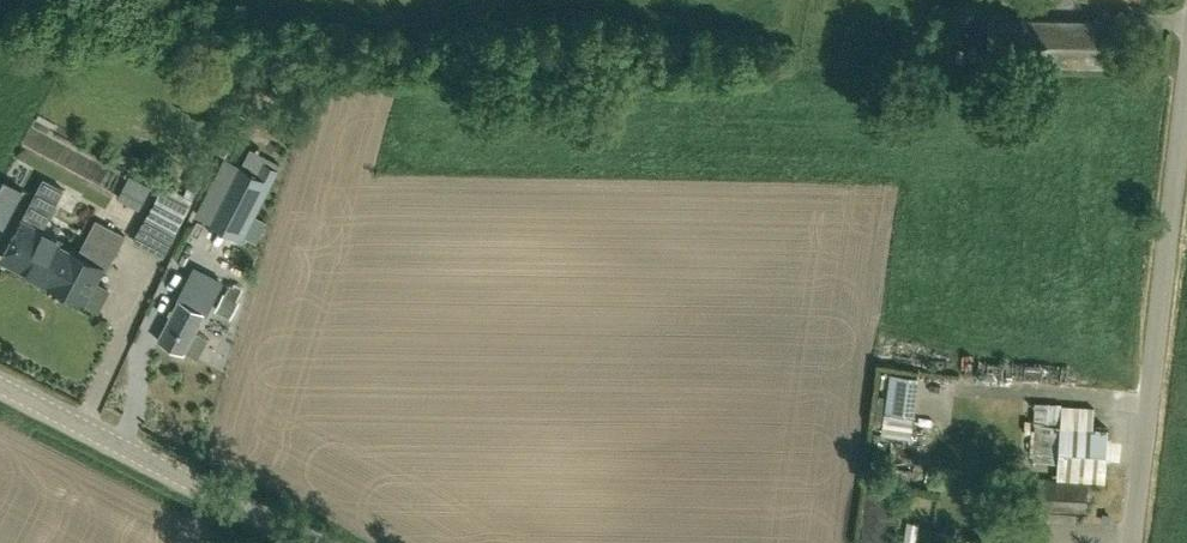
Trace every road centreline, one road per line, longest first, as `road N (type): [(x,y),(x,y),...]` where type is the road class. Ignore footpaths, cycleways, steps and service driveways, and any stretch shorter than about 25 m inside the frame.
road 1 (unclassified): [(1135,542),(1186,127)]
road 2 (unclassified): [(312,542),(0,384)]

